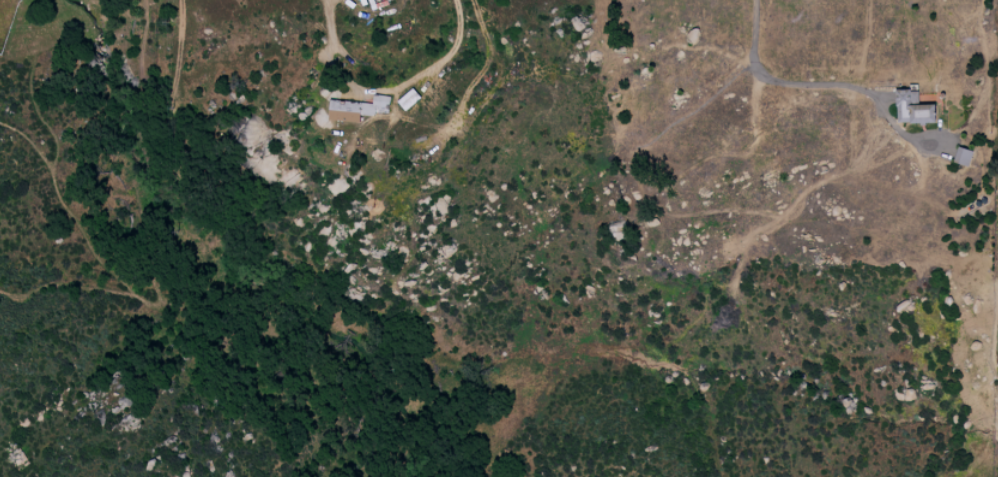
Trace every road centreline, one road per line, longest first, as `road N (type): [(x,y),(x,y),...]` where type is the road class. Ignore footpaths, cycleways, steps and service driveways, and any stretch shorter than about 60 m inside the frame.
road 1 (residential): [(326,0),(329,61),(371,90),(406,84),(444,61),(459,33),(455,0)]

